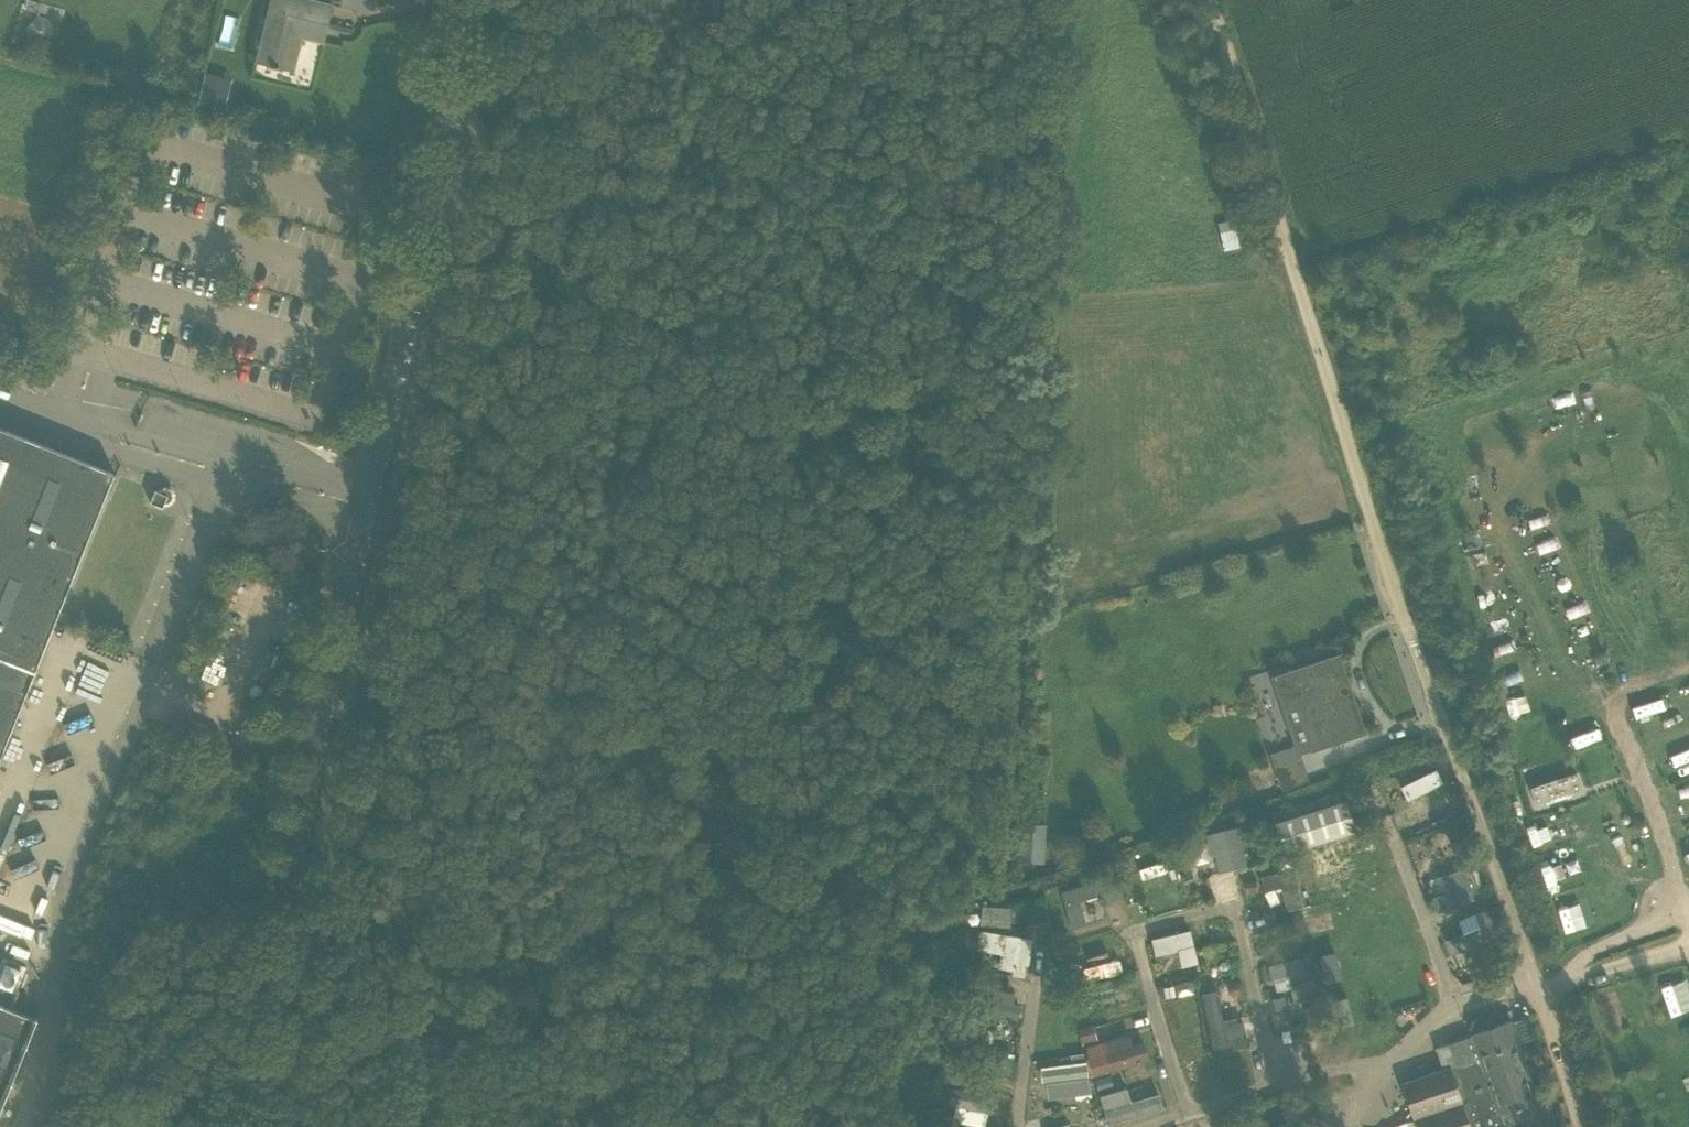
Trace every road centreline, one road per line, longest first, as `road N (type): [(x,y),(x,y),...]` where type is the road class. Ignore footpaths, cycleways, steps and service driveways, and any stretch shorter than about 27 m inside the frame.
road 1 (unclassified): [(267,1126),(275,1008),(474,0)]
road 2 (track): [(1396,600),(1205,0)]
road 3 (unclassified): [(1579,1126),(1396,600)]

